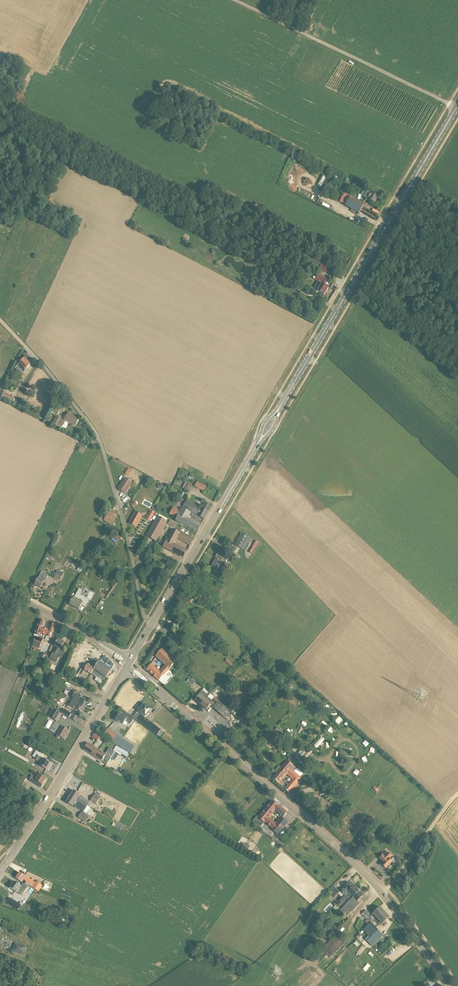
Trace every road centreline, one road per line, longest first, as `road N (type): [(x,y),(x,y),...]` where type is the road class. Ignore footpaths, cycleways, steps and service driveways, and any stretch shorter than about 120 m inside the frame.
road 1 (tertiary): [(128,665),(383,895)]
road 2 (primary): [(283,401),(457,107)]
road 3 (unclassified): [(26,345),(102,445),(144,616),(153,622)]
road 4 (unclassified): [(457,107),(235,0)]
road 5 (primary): [(128,665),(0,870)]
road 6 (primary): [(255,448),(153,622)]
road 7 (tertiary): [(128,665),(0,588)]
road 8 (track): [(457,793),(383,895)]

